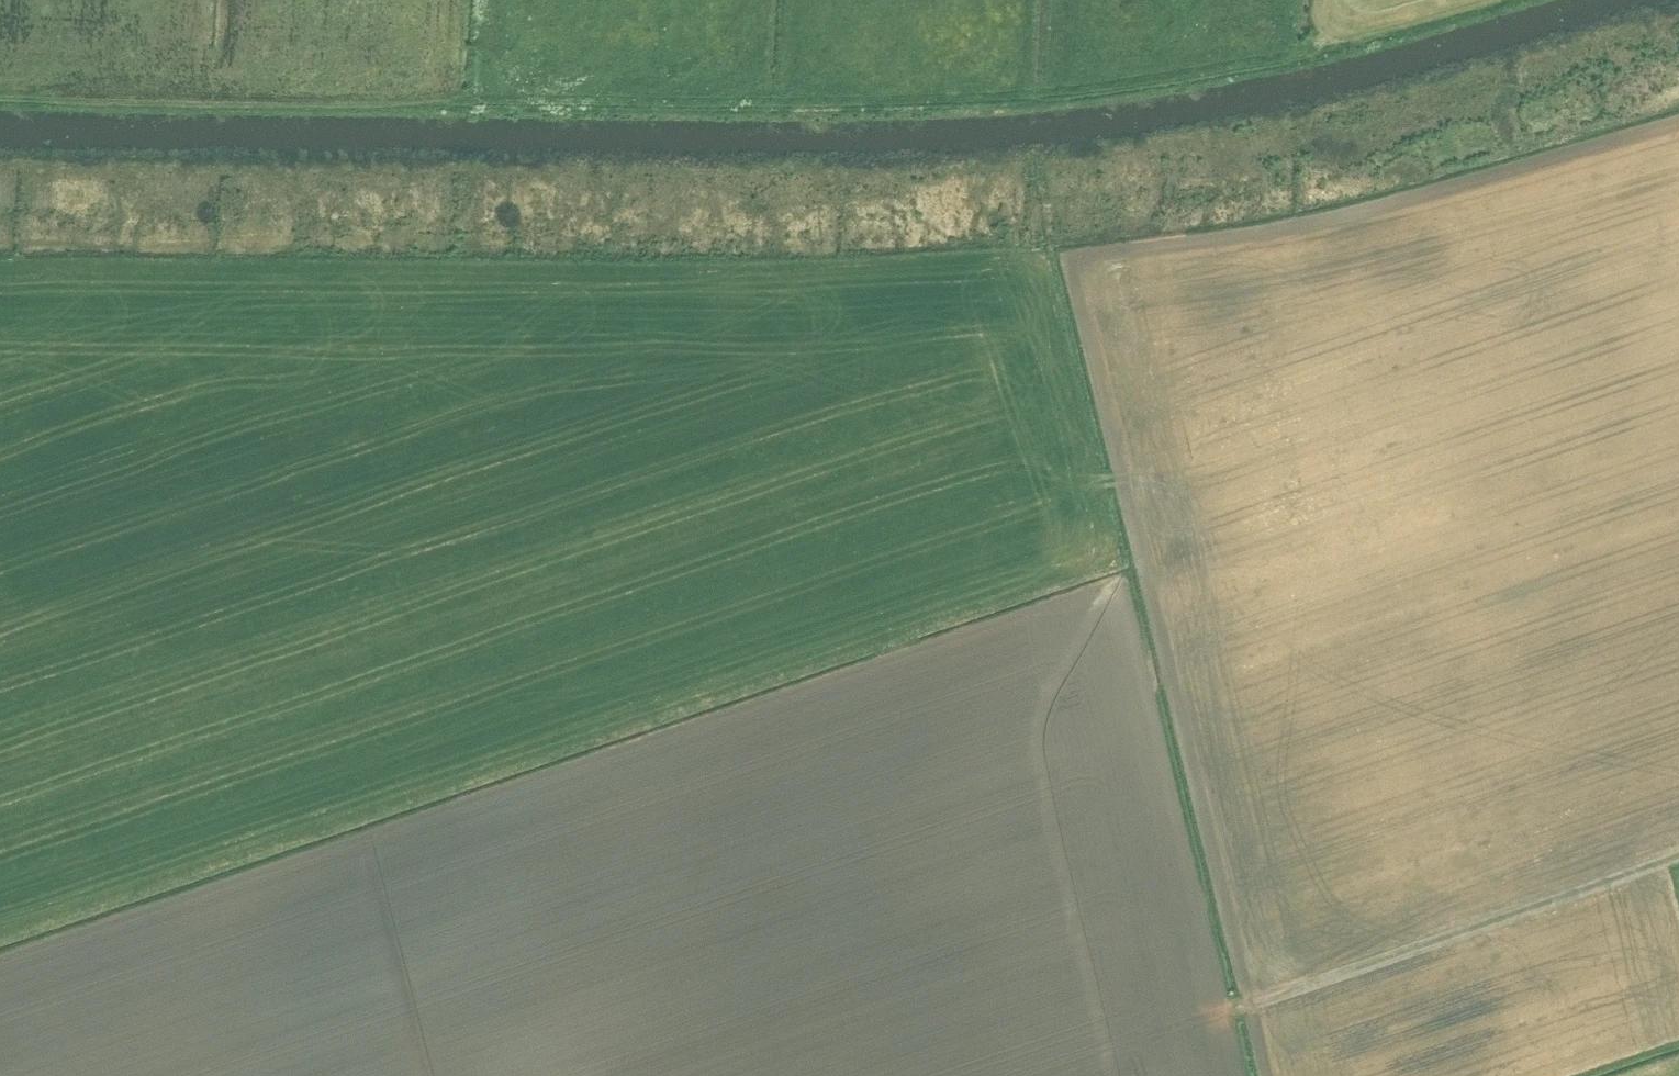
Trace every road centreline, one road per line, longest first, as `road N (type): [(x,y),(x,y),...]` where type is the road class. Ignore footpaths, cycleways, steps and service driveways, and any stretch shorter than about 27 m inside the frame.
road 1 (track): [(1529,0),(1339,53),(1129,94),(975,106),(713,113),(0,100)]
road 2 (track): [(1678,859),(1240,1002)]

